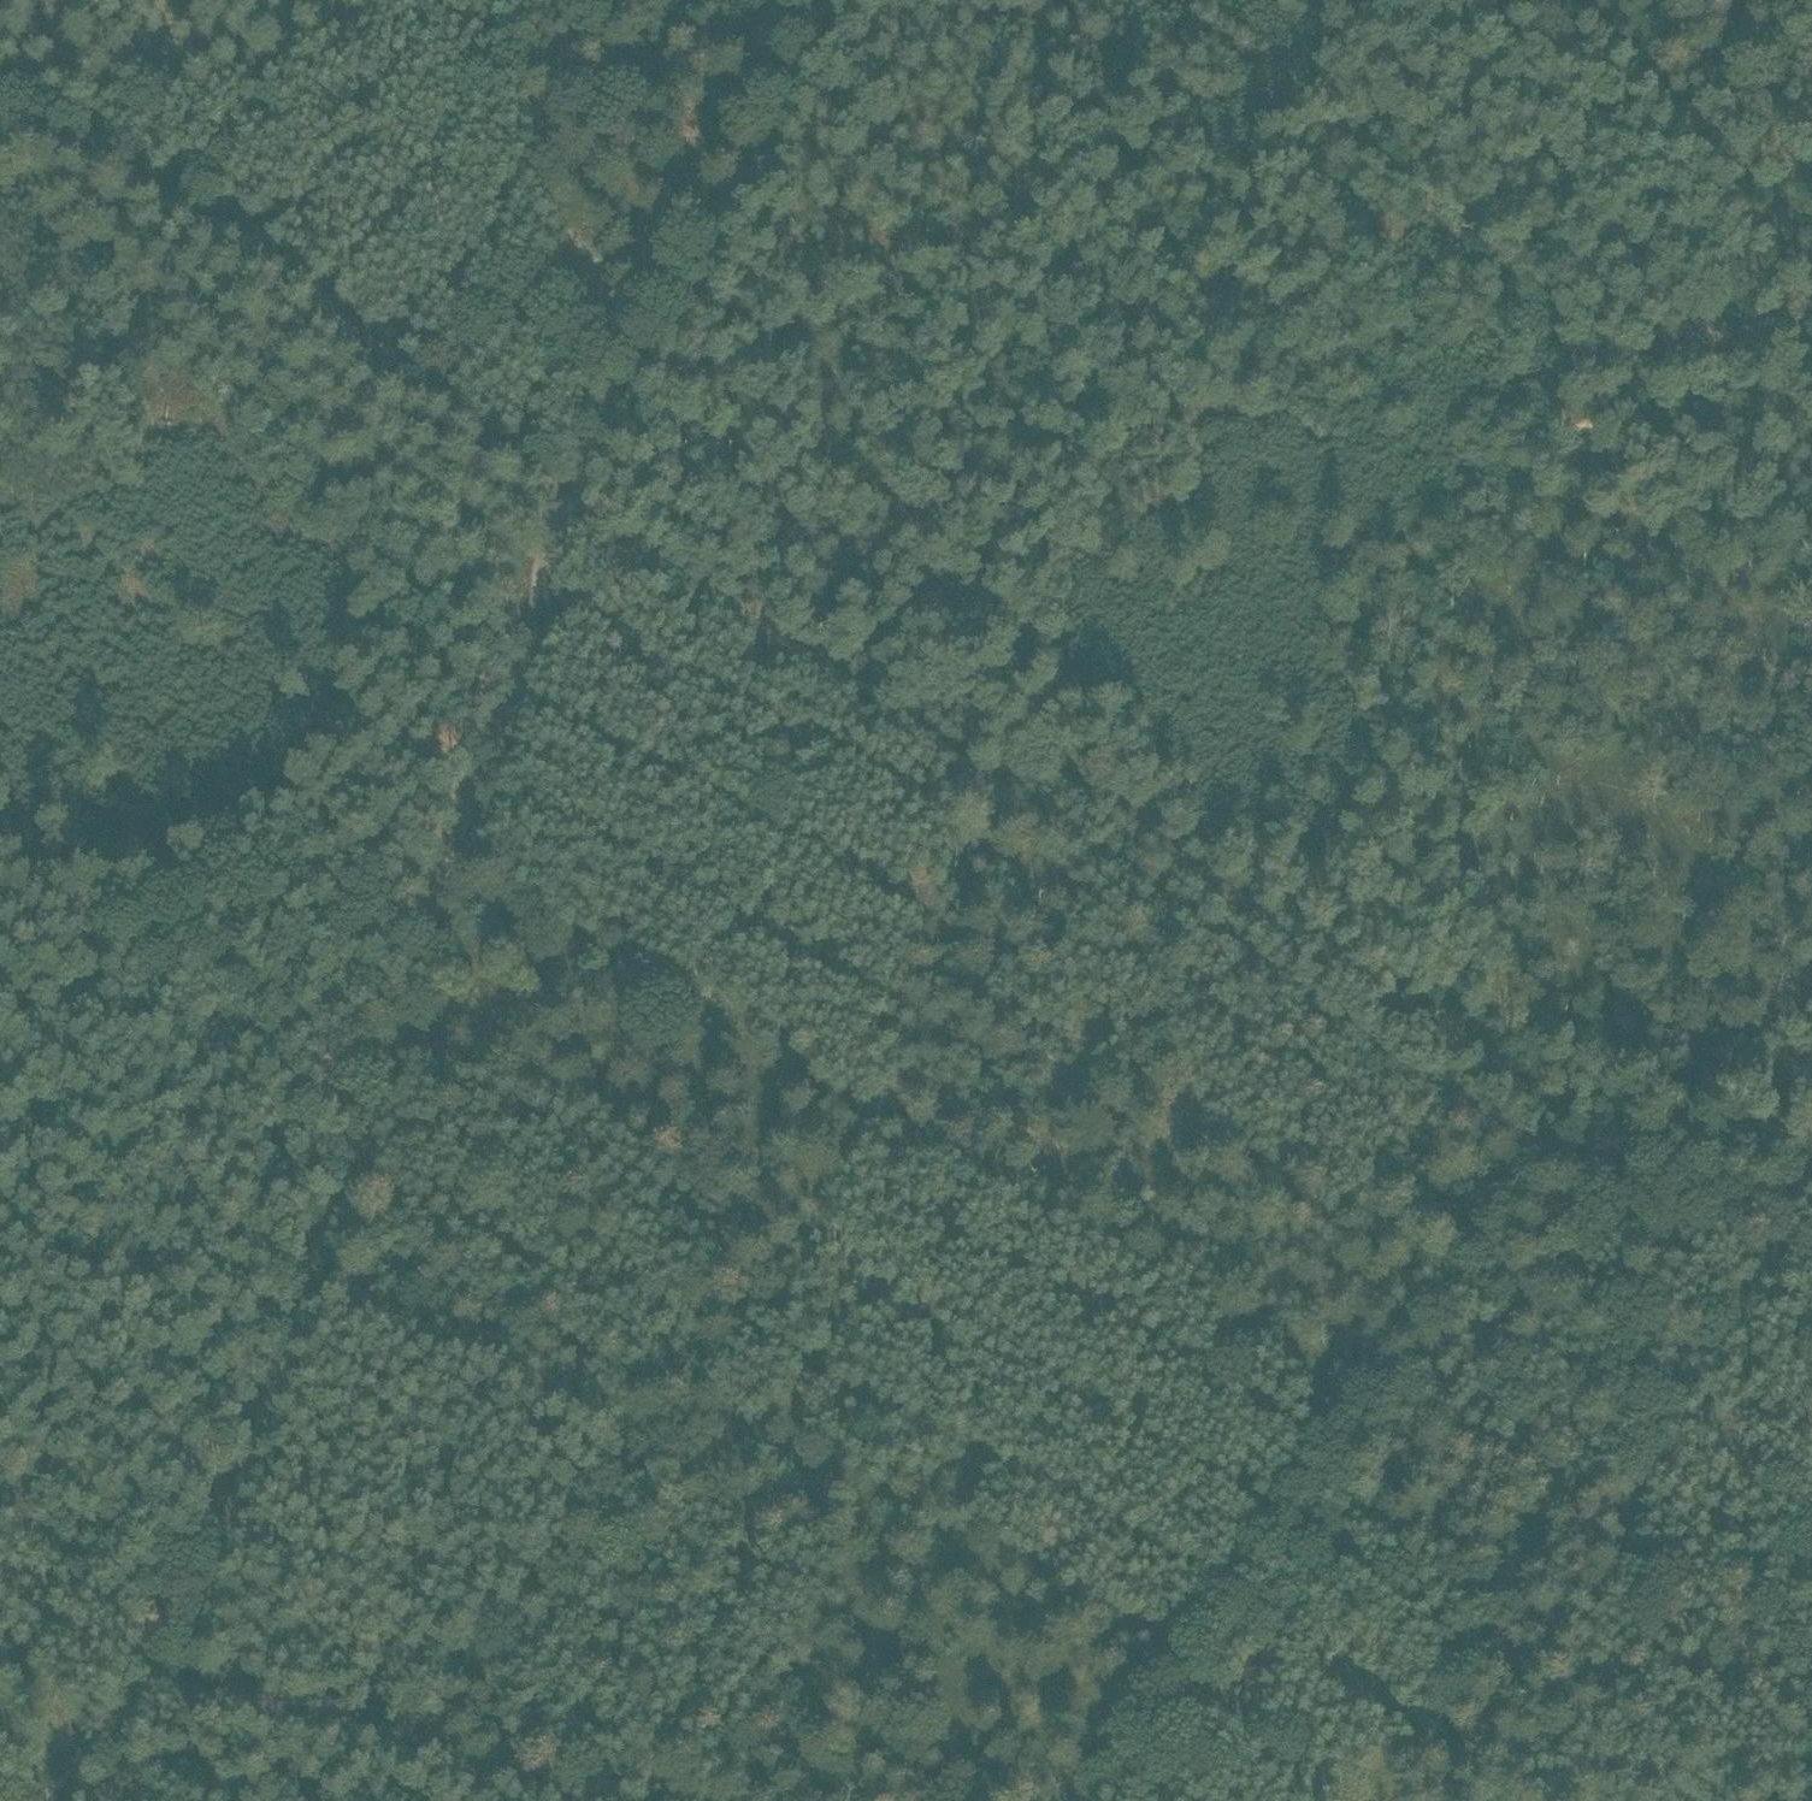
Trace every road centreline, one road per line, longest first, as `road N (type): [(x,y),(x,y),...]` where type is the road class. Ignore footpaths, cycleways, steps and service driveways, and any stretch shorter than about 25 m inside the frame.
road 1 (track): [(1811,1144),(1526,1150),(571,506)]
road 2 (track): [(571,506),(551,542),(491,748),(172,1666)]
road 3 (track): [(0,153),(192,234),(402,394),(571,506)]
road 4 (track): [(172,1666),(0,1486)]

